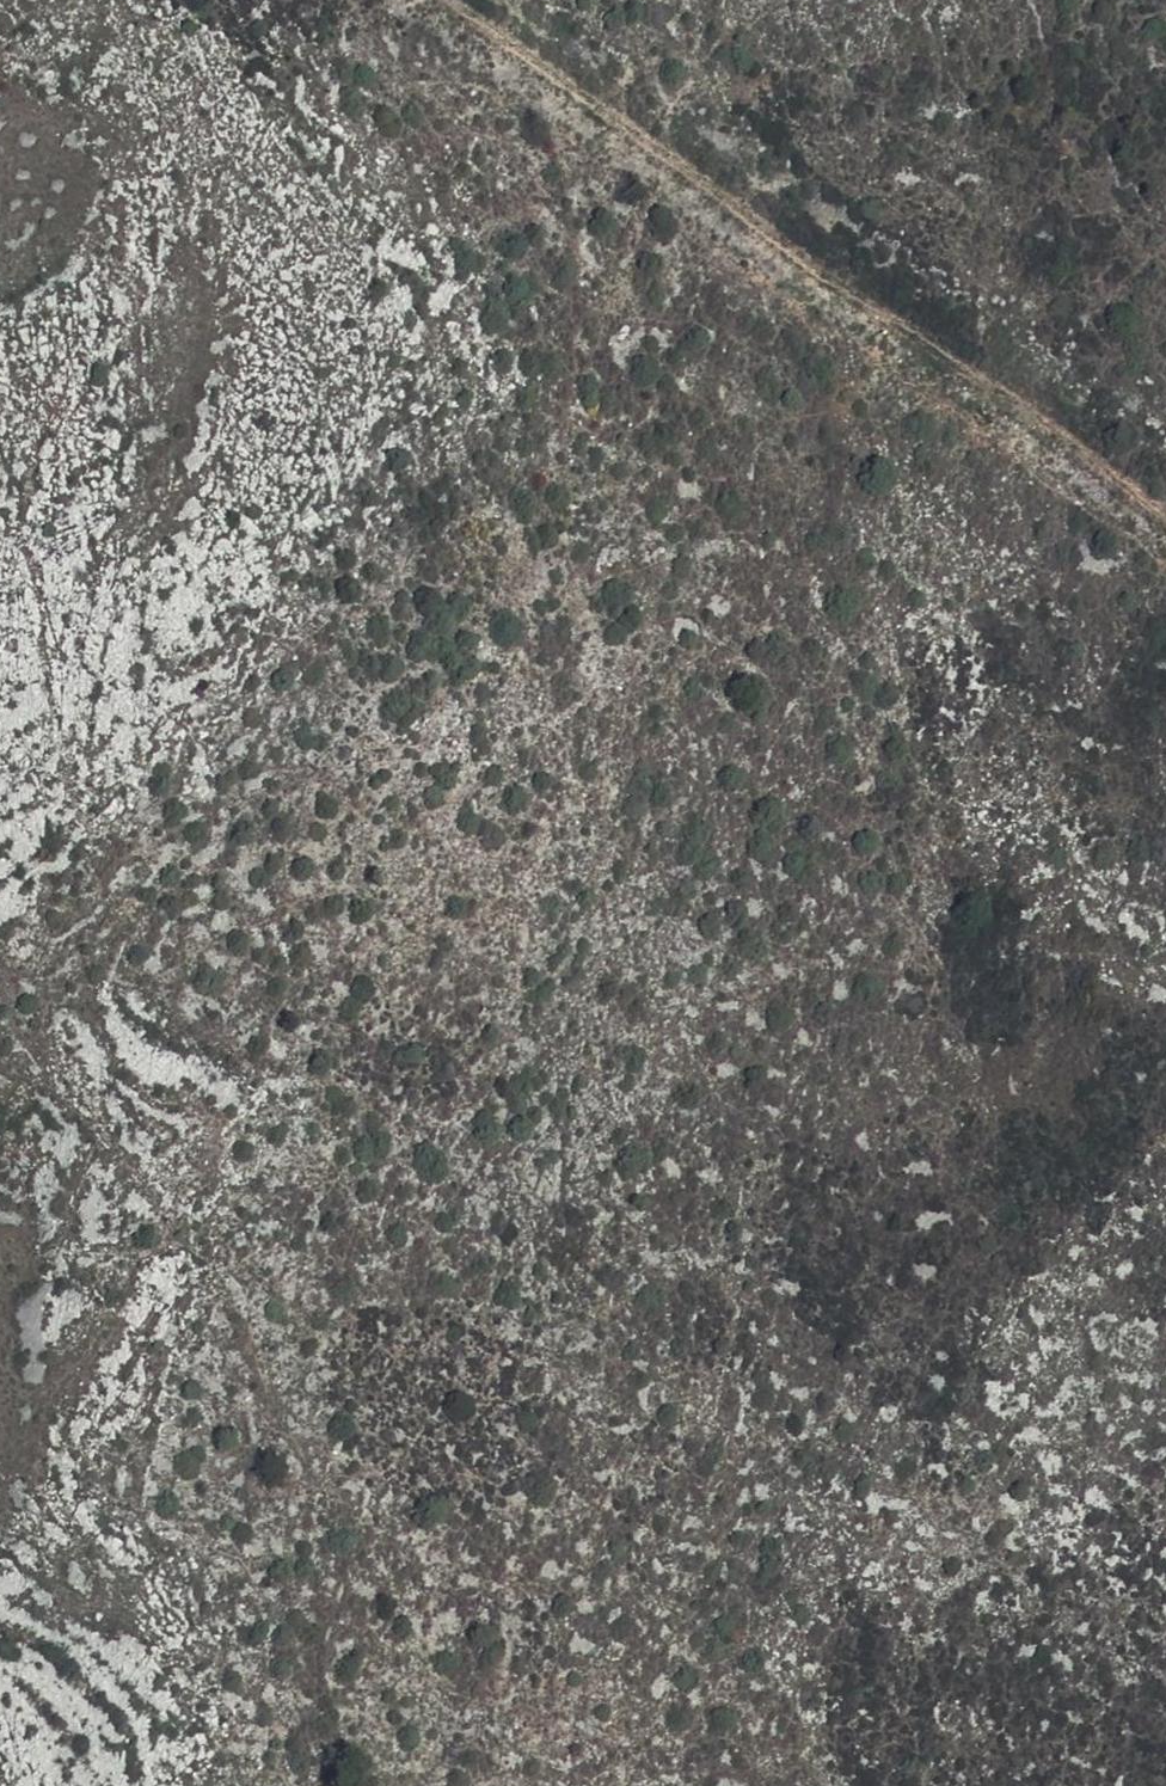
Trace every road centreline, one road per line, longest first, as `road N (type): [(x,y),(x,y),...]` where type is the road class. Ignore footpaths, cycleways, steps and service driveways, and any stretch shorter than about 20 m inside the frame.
road 1 (track): [(852,293),(445,0)]

